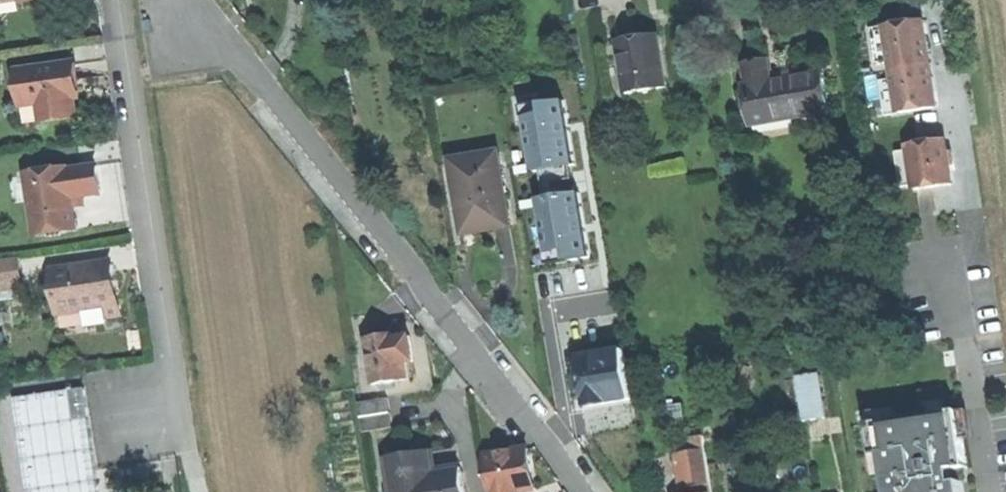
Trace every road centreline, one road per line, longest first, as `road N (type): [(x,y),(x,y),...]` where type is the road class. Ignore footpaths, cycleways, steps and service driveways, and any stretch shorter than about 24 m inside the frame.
road 1 (residential): [(201,0),(585,491)]
road 2 (residential): [(118,0),(179,408),(201,491)]
road 3 (residential): [(995,491),(953,236)]

